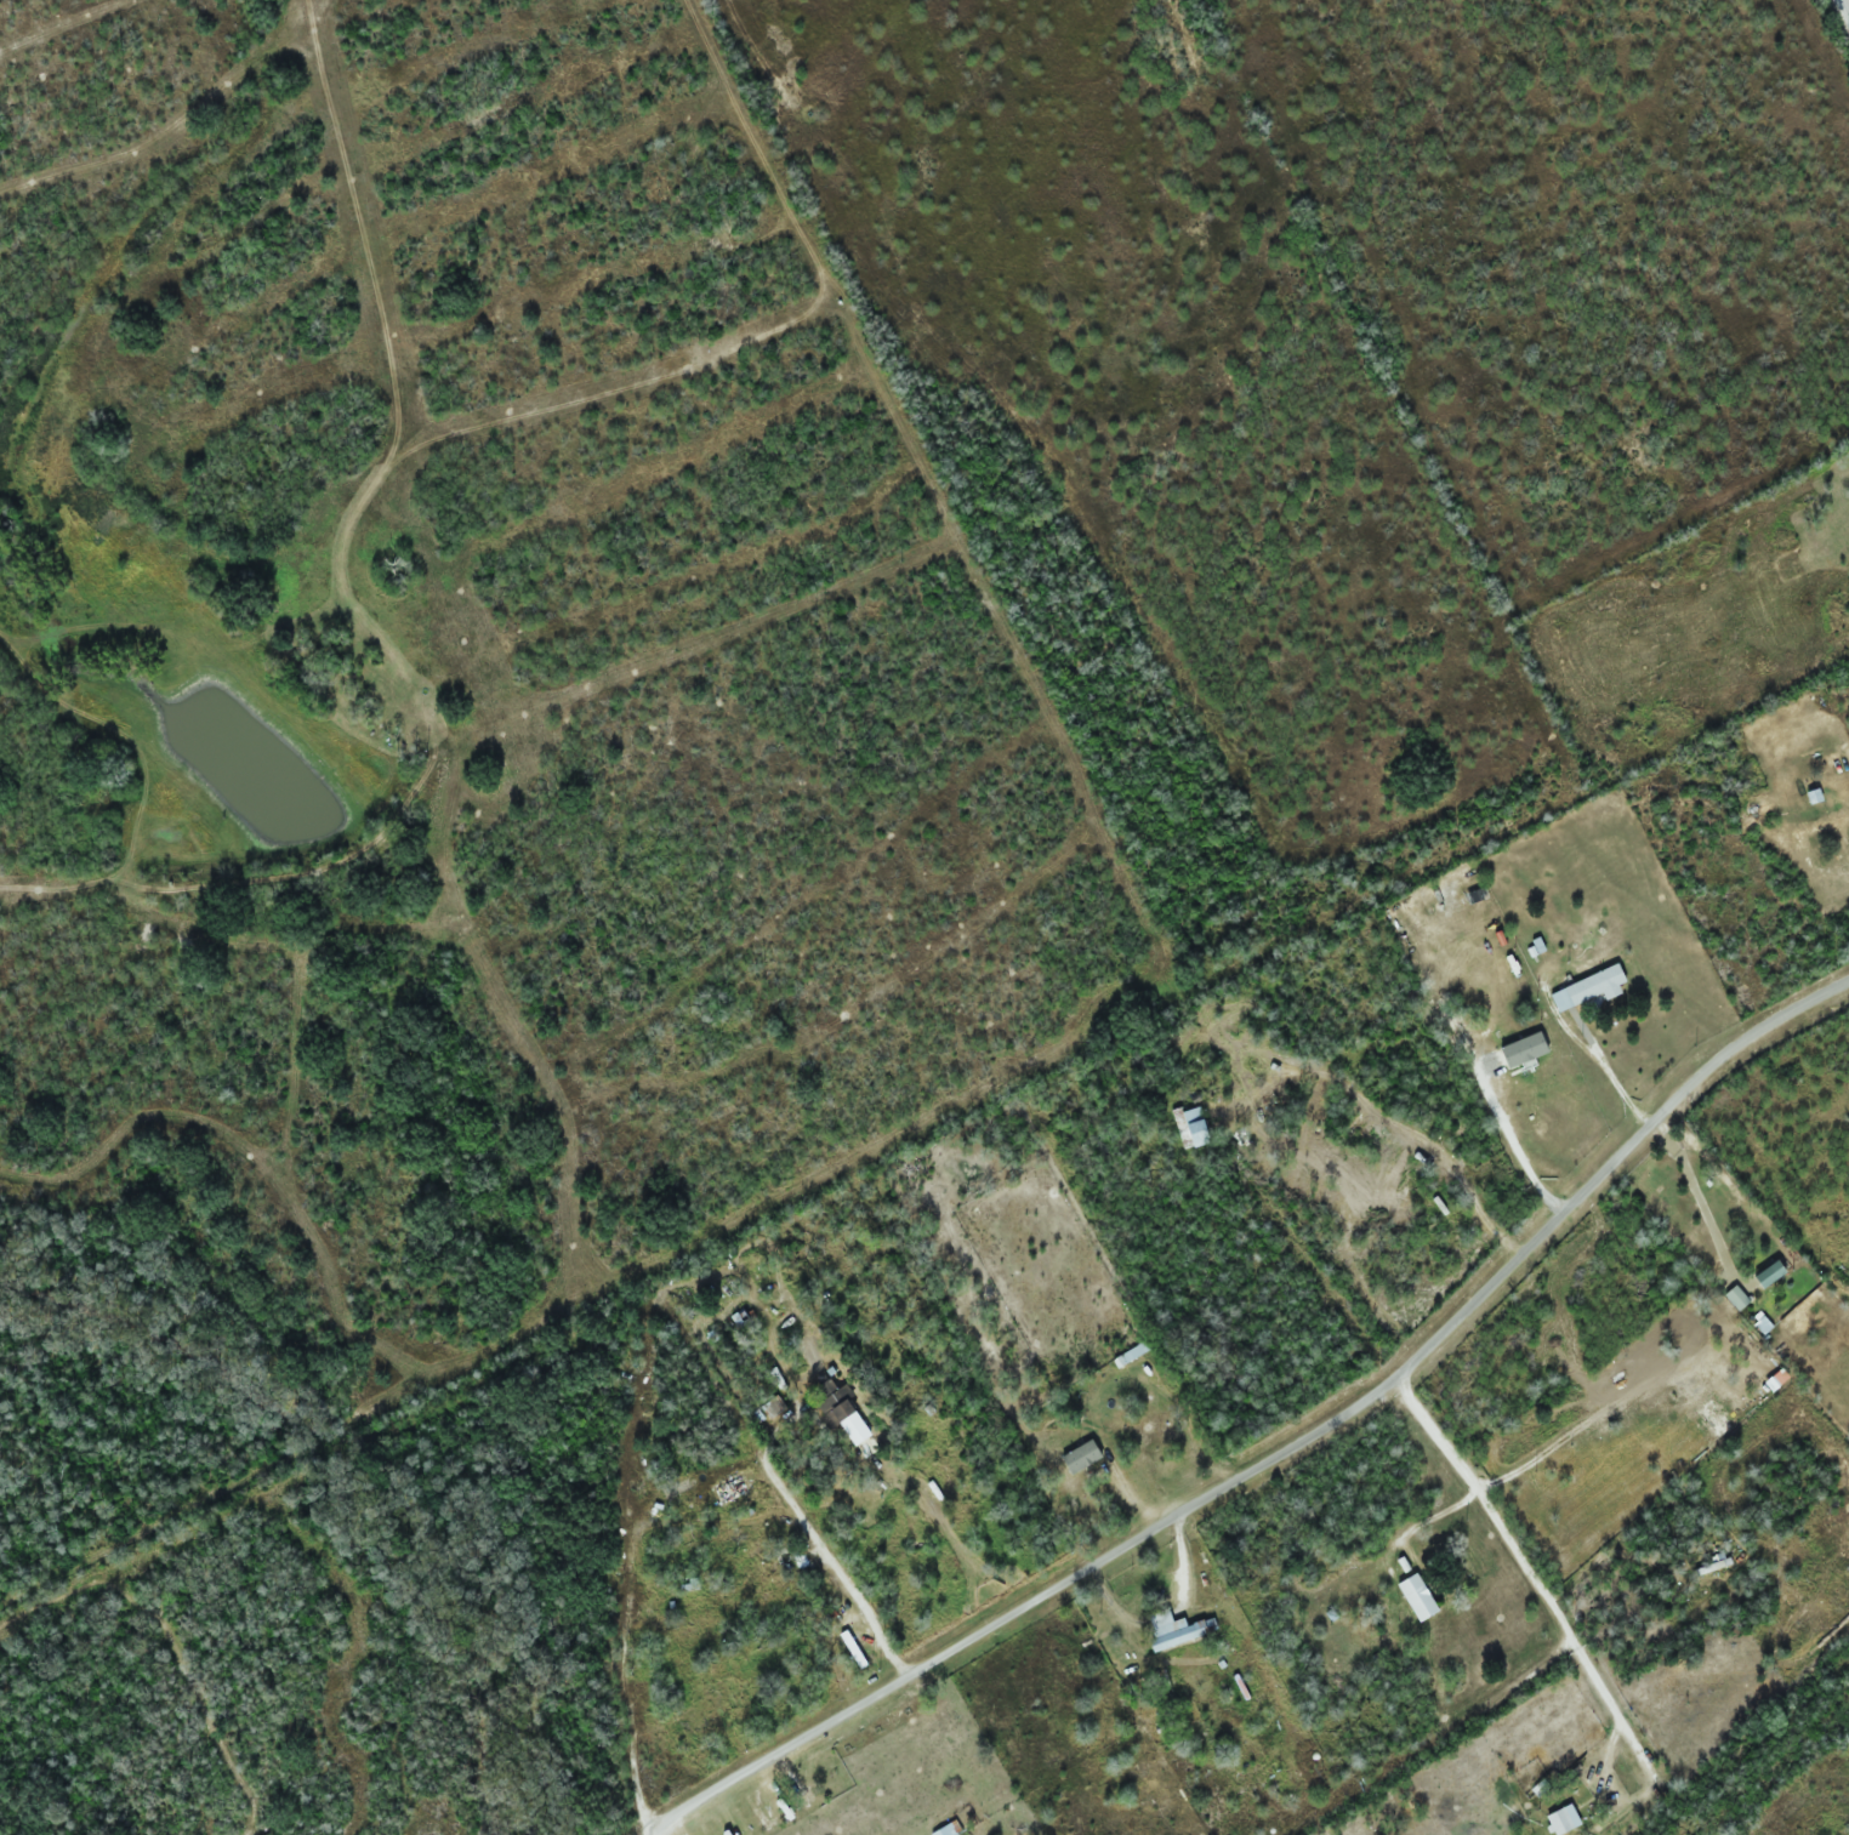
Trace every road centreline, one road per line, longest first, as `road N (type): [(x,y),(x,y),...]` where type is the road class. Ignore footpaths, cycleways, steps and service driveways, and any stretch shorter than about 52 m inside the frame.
road 1 (residential): [(651,1834),(1394,1384),(1713,1060),(1848,979)]
road 2 (track): [(141,1573),(252,1812),(248,1834)]

